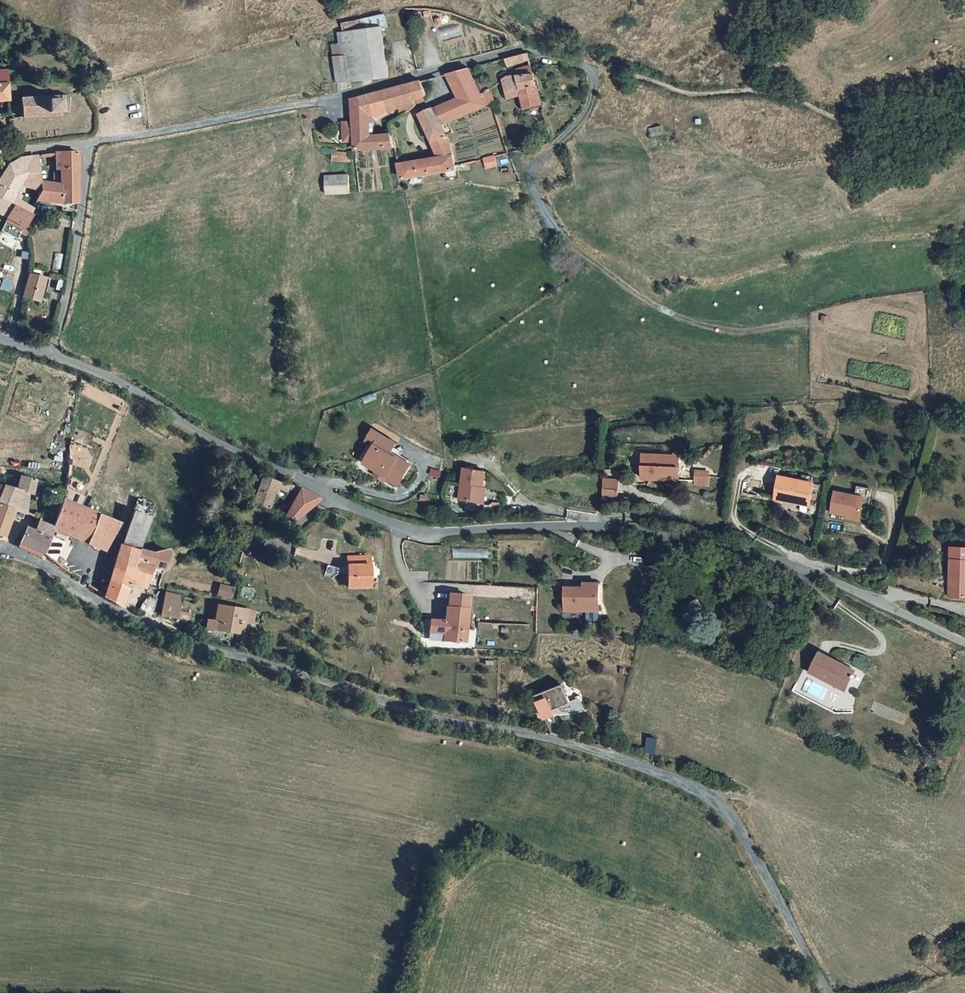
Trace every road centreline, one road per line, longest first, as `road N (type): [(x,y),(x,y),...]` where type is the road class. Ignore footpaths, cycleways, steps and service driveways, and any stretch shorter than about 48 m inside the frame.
road 1 (unclassified): [(0,555),(139,625),(400,707),(567,743),(689,785),(737,823),(832,992)]
road 2 (tertiary): [(51,358),(146,400),(344,507),(422,531),(553,524),(735,537),(964,643)]
road 3 (track): [(497,54),(527,49),(693,92),(765,91),(848,122),(964,109)]
road 4 (unclassified): [(497,54),(343,97),(90,143)]
road 5 (unclassified): [(90,143),(51,358)]

